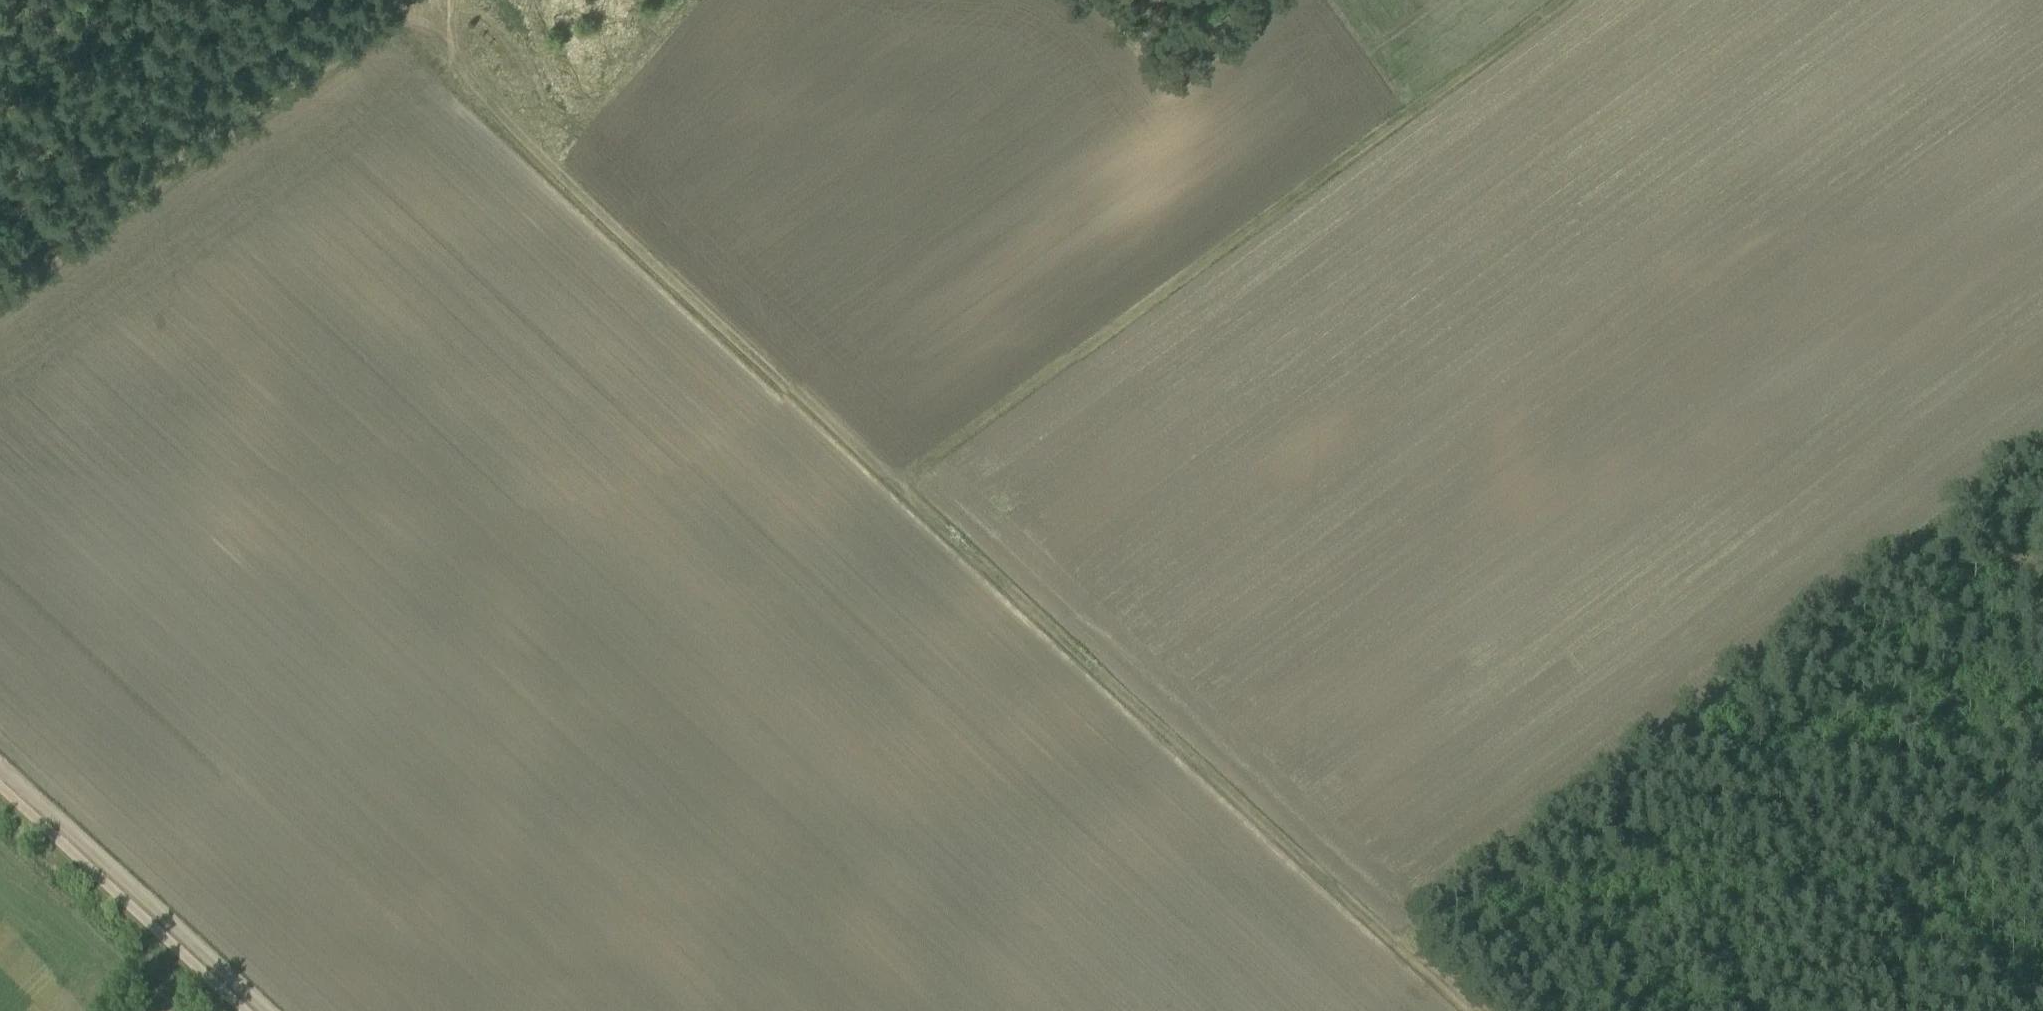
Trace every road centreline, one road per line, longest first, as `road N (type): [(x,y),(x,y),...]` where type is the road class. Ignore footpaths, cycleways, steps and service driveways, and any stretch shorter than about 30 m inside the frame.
road 1 (track): [(0,292),(412,10)]
road 2 (track): [(268,1010),(0,764)]

